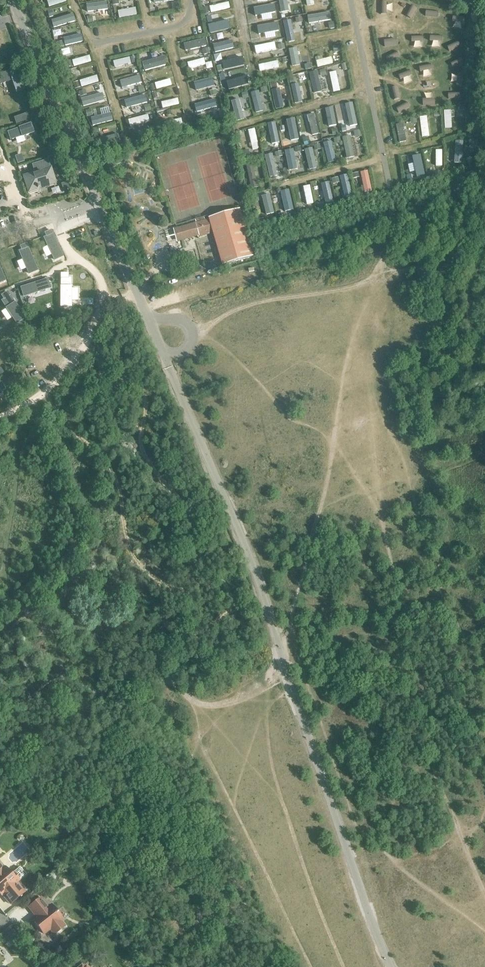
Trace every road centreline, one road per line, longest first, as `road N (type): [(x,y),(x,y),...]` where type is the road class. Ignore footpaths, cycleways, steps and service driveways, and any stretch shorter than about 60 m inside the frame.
road 1 (unclassified): [(391,966),(257,577),(164,354)]
road 2 (unclassified): [(147,317),(18,0)]
road 3 (track): [(369,92),(239,126)]

